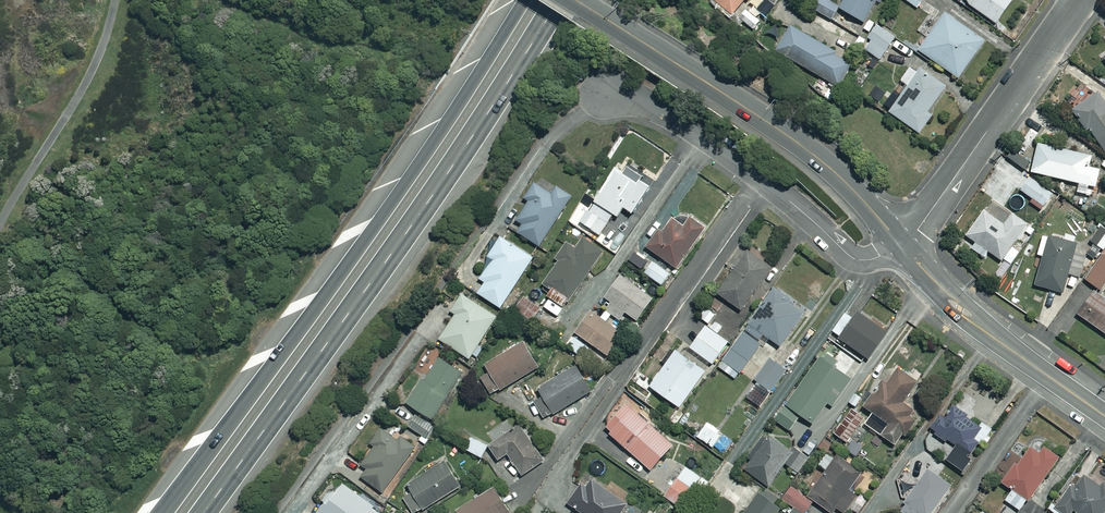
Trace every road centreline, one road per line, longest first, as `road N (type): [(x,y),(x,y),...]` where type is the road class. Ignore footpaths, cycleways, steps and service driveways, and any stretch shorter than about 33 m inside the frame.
road 1 (trunk): [(159,512),(379,216),(519,0)]
road 2 (trunk): [(554,0),(435,188),(201,512)]
road 3 (tertiary): [(904,248),(819,159),(577,0)]
road 4 (residential): [(611,92),(671,119),(762,179),(854,259),(904,248)]
road 5 (residential): [(1079,0),(904,248)]
road 6 (tertiary): [(1104,416),(980,326),(904,248)]

